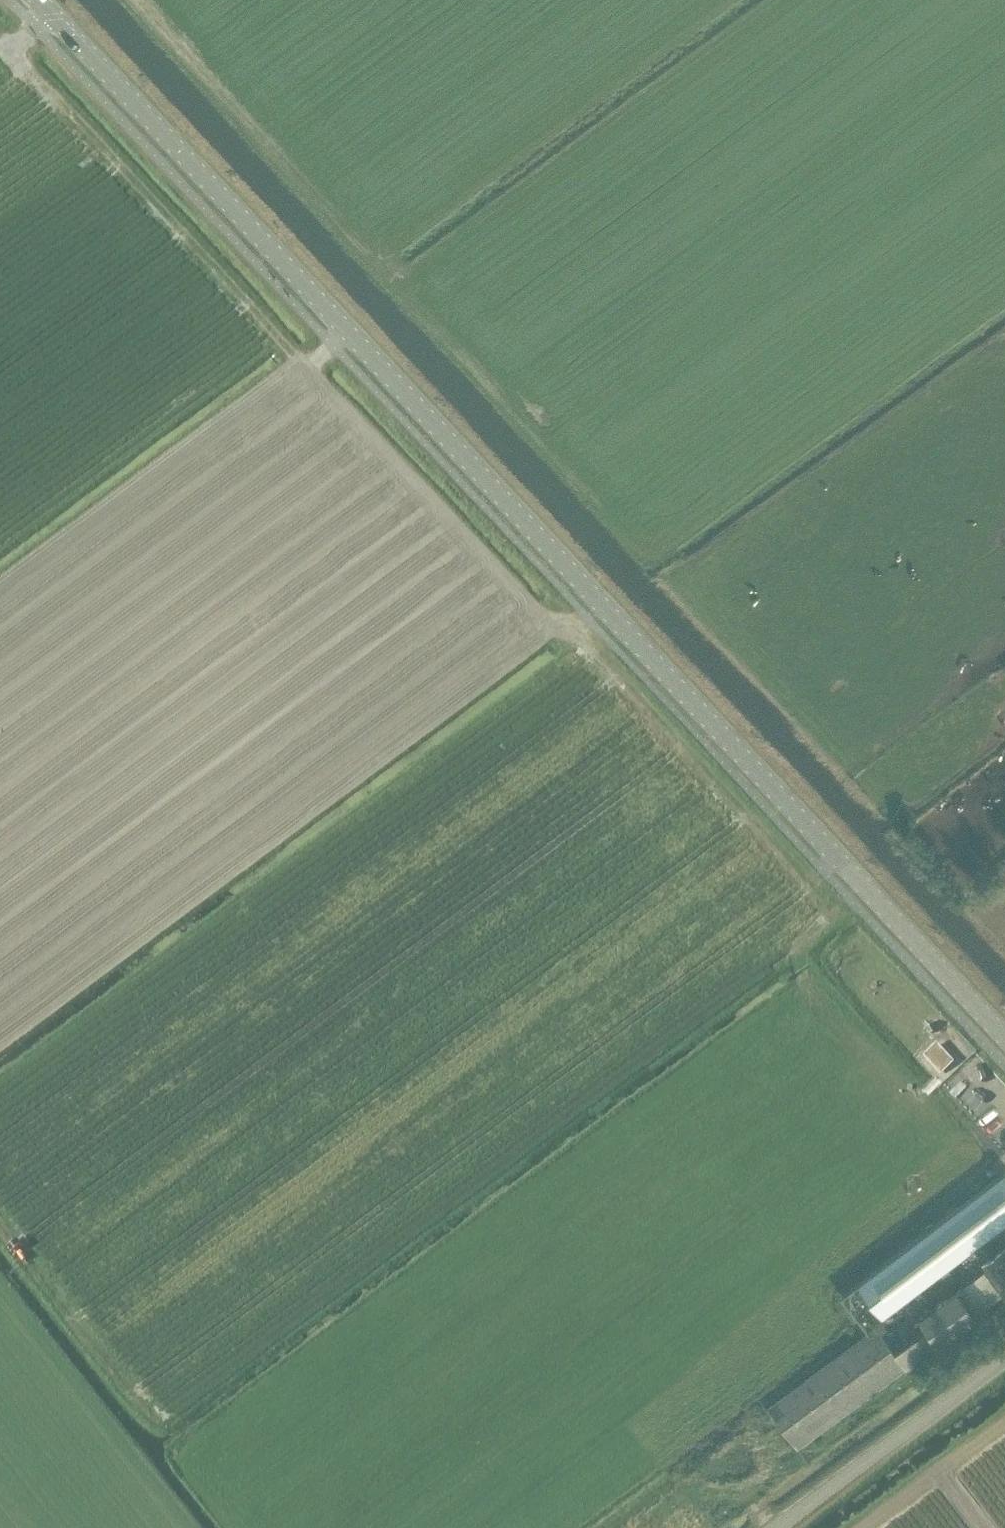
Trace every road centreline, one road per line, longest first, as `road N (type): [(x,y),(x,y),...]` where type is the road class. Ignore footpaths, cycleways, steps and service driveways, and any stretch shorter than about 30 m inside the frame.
road 1 (tertiary): [(1004,1032),(37,0)]
road 2 (unclassified): [(779,1527),(1004,1357)]

